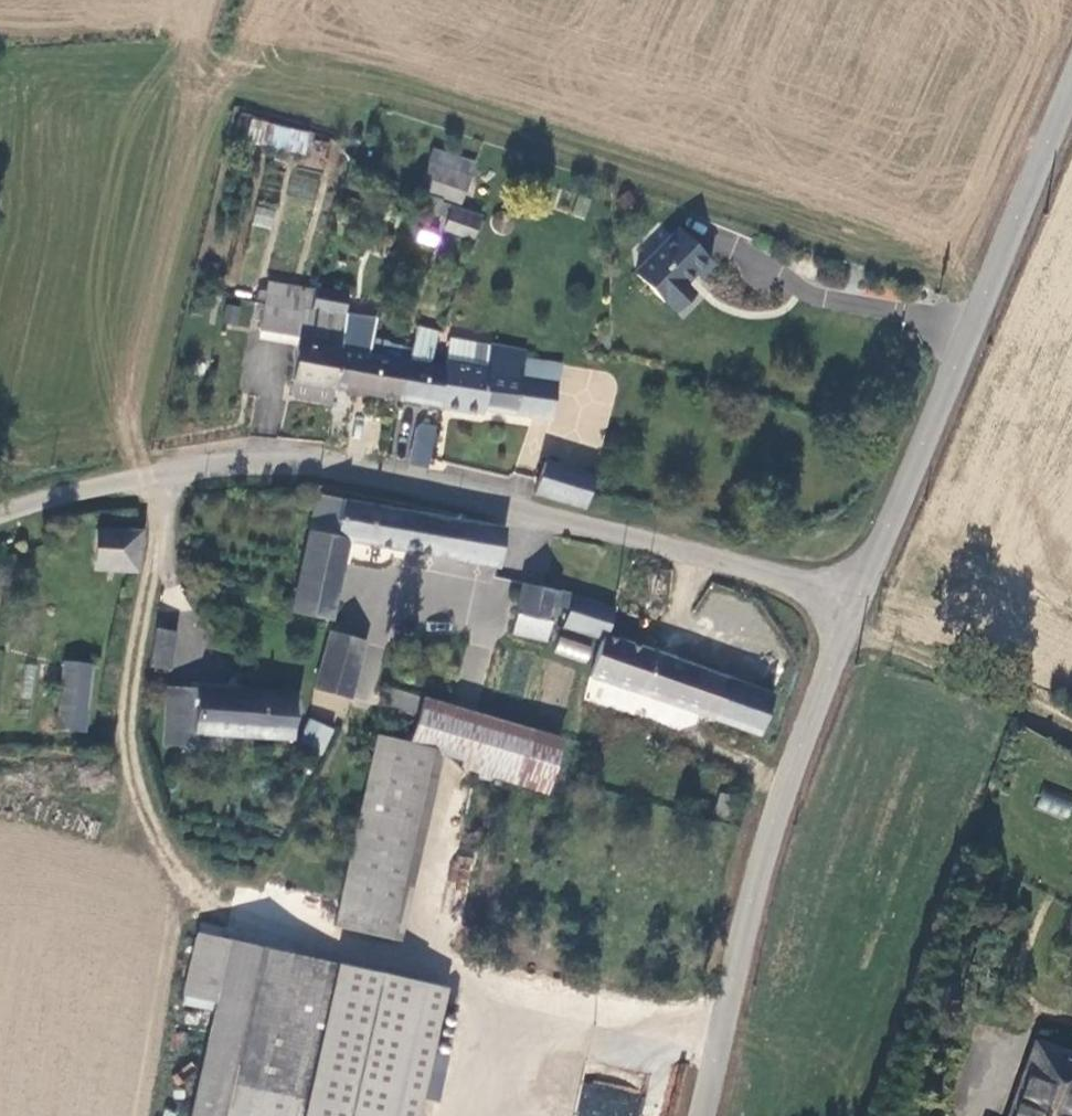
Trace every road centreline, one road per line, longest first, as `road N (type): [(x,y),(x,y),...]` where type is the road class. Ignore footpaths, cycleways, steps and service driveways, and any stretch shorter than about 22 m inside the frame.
road 1 (unclassified): [(853,595),(339,465),(246,460),(0,515)]
road 2 (tertiary): [(853,595),(1071,78)]
road 3 (tertiary): [(698,1115),(753,889),(853,595)]
road 4 (track): [(159,531),(129,697),(128,758),(173,865),(212,906),(254,925)]
road 5 (track): [(841,627),(1010,694),(1071,728)]

